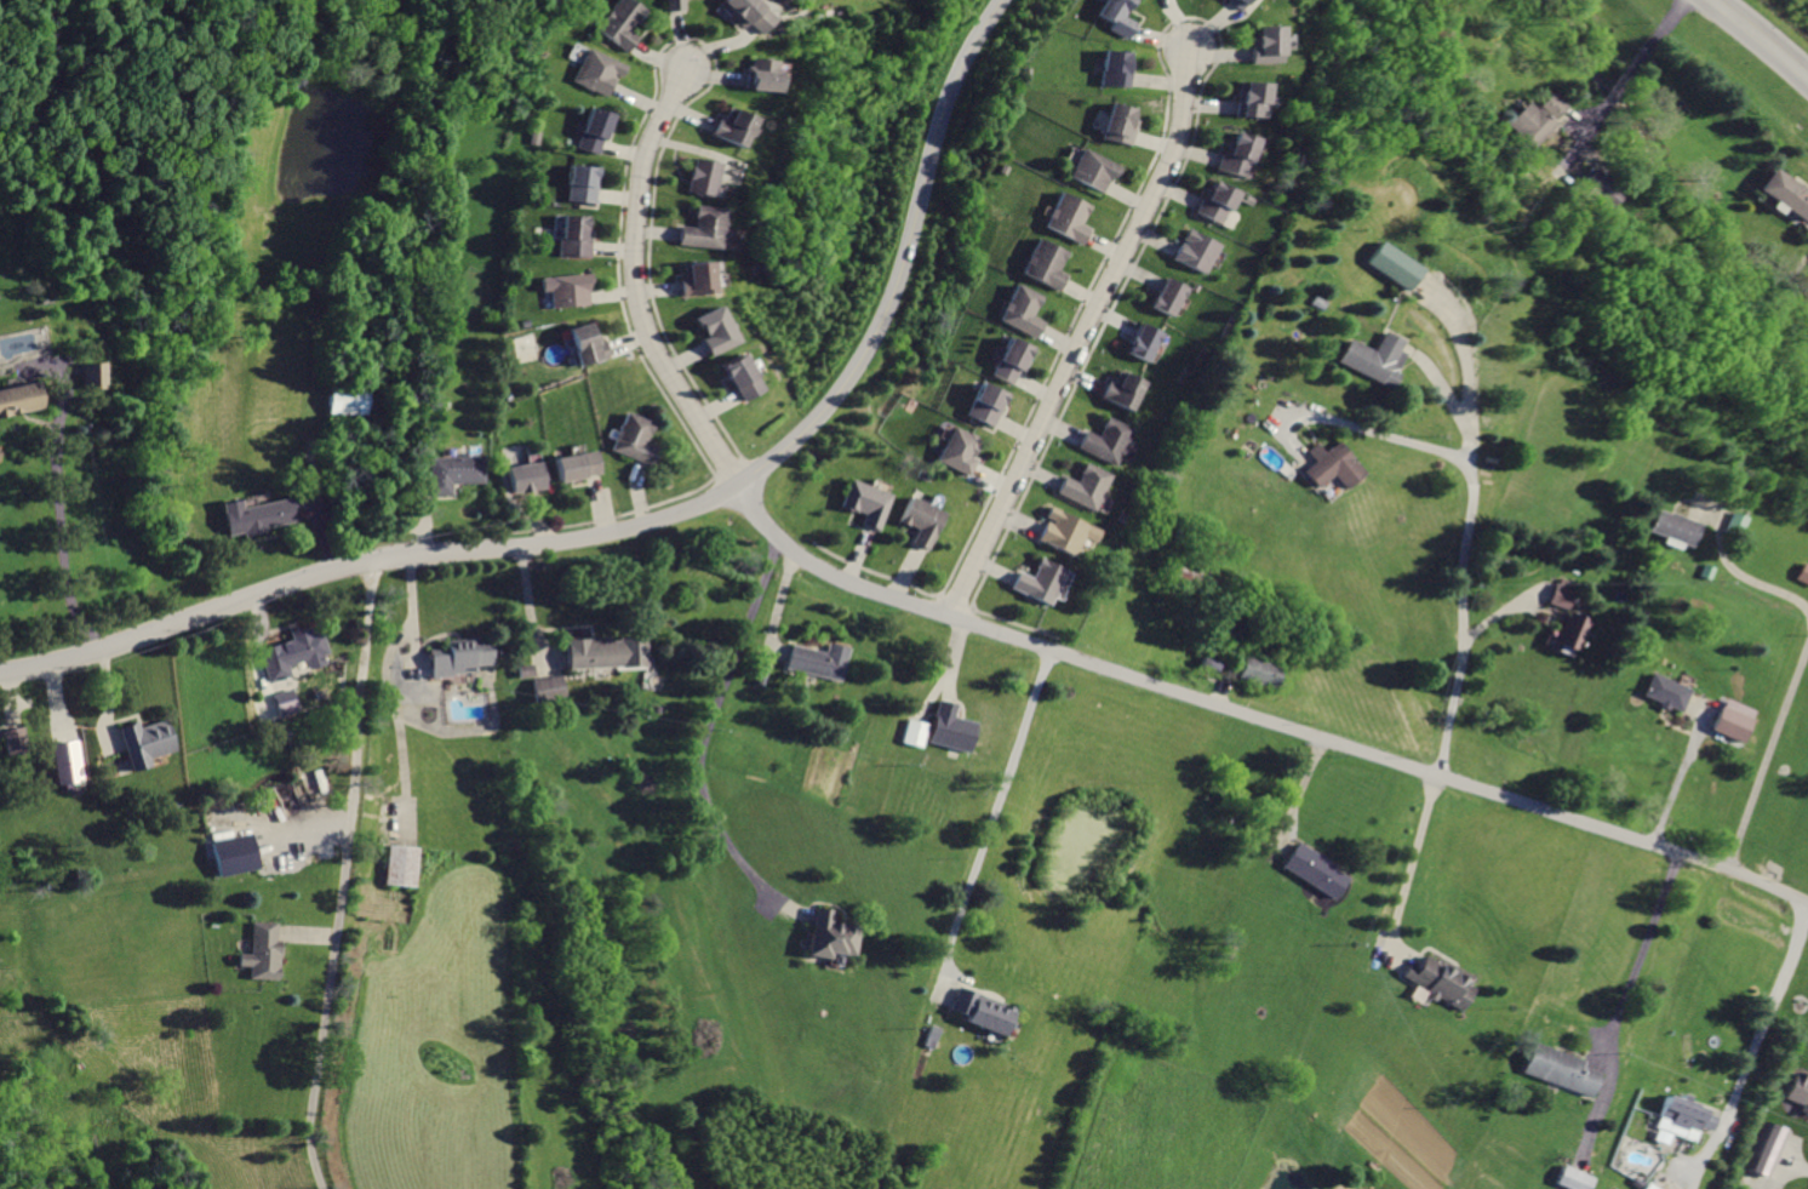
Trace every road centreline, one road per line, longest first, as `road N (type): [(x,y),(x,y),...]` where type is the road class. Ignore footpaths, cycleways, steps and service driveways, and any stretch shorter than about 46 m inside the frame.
road 1 (residential): [(734,487),(785,548),(866,591),(1807,901)]
road 2 (residential): [(0,673),(350,566),(624,530),(734,487)]
road 3 (residential): [(948,618),(1174,154),(1188,48)]
road 4 (residential): [(1002,0),(951,84),(893,291),(864,351),(814,417),(734,487)]
road 5 (residential): [(734,487),(648,342),(635,286),(645,162),(682,78)]

